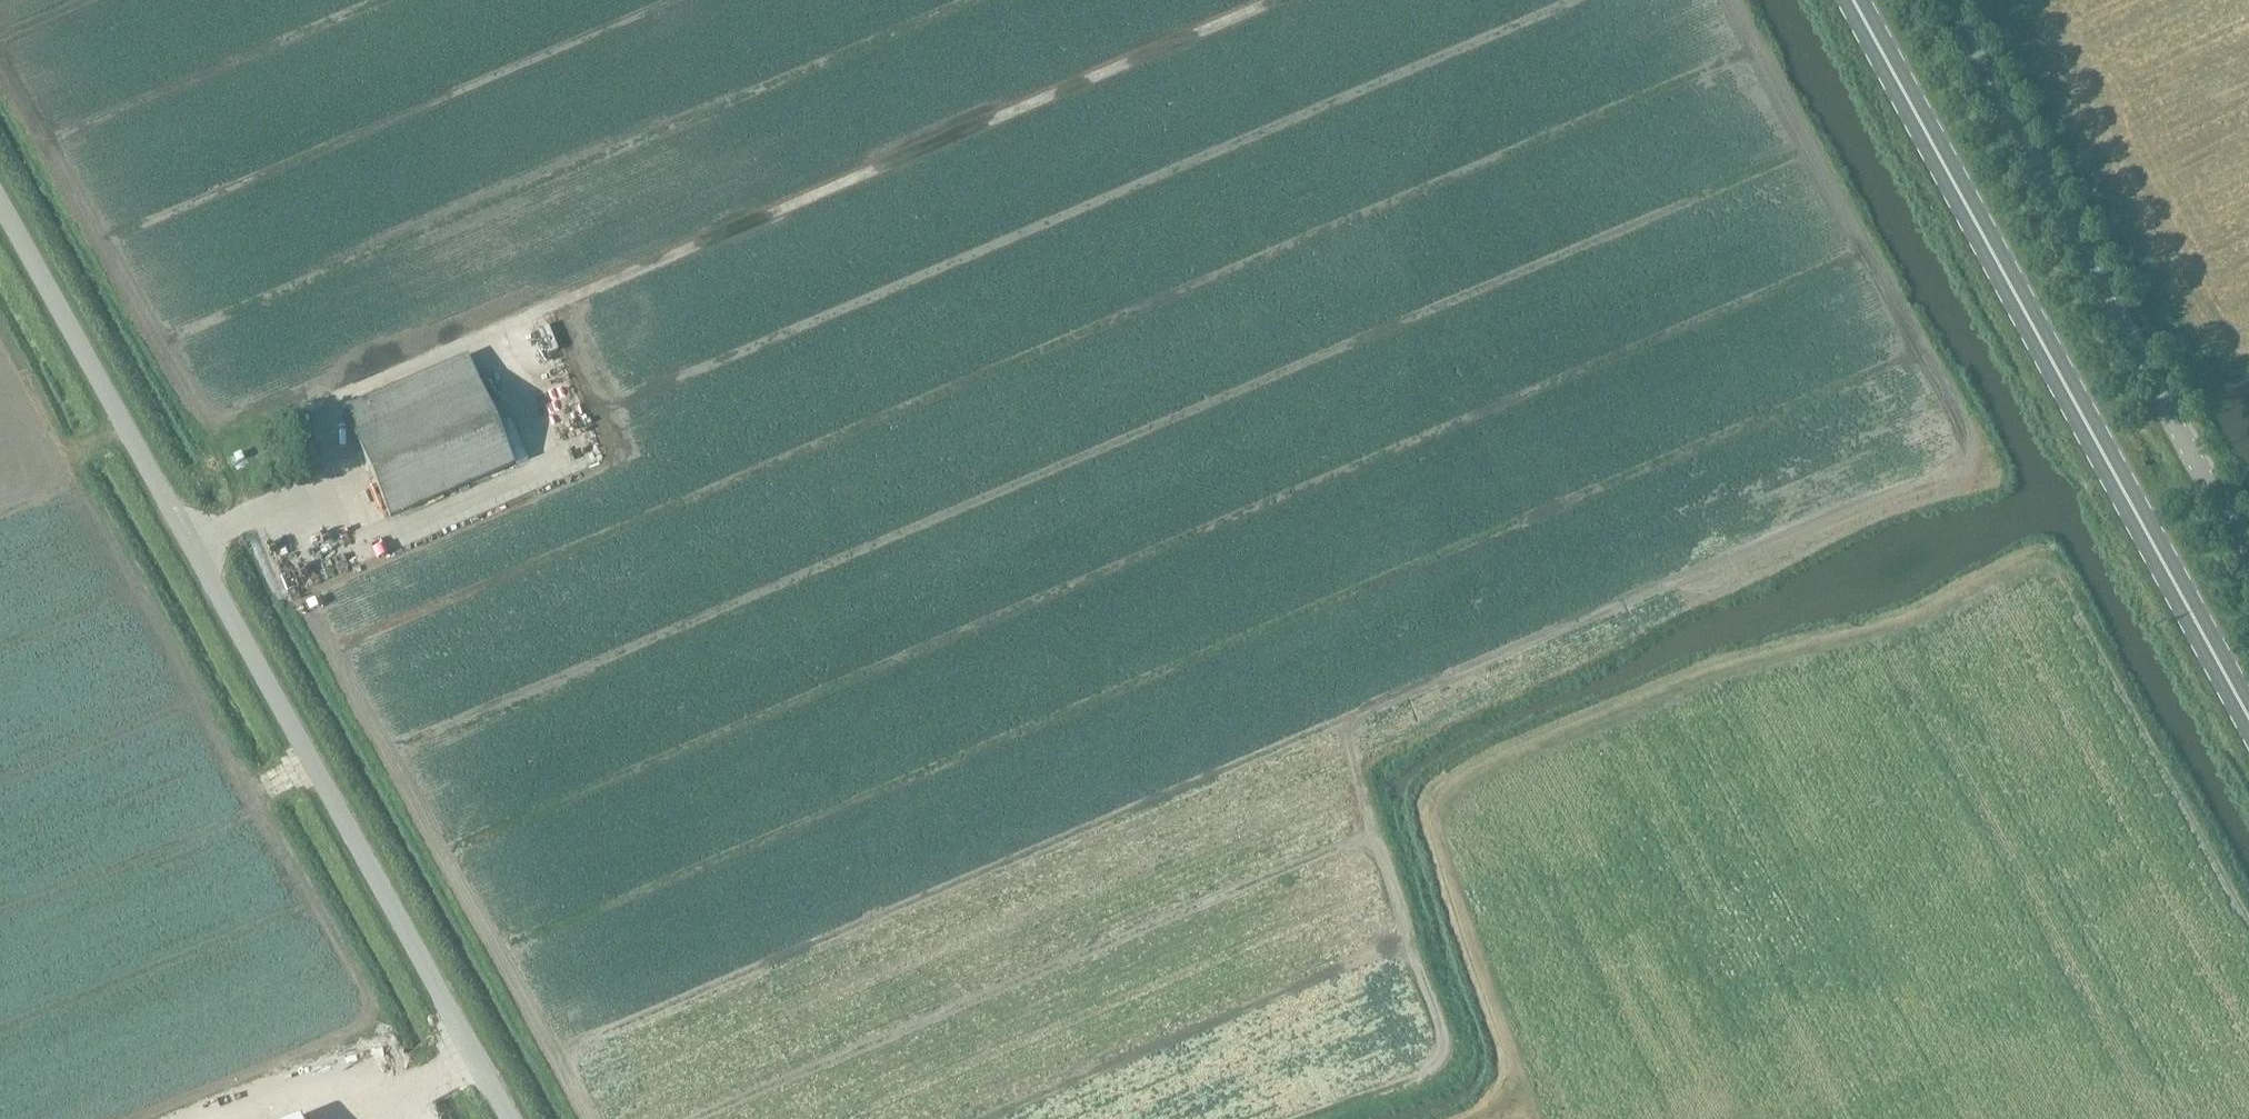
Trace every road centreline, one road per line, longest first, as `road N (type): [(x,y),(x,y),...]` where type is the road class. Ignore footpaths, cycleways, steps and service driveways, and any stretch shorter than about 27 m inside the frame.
road 1 (unclassified): [(512,1118),(0,204)]
road 2 (primary): [(2248,703),(1869,0)]
road 3 (unclassified): [(2248,528),(1961,0)]

